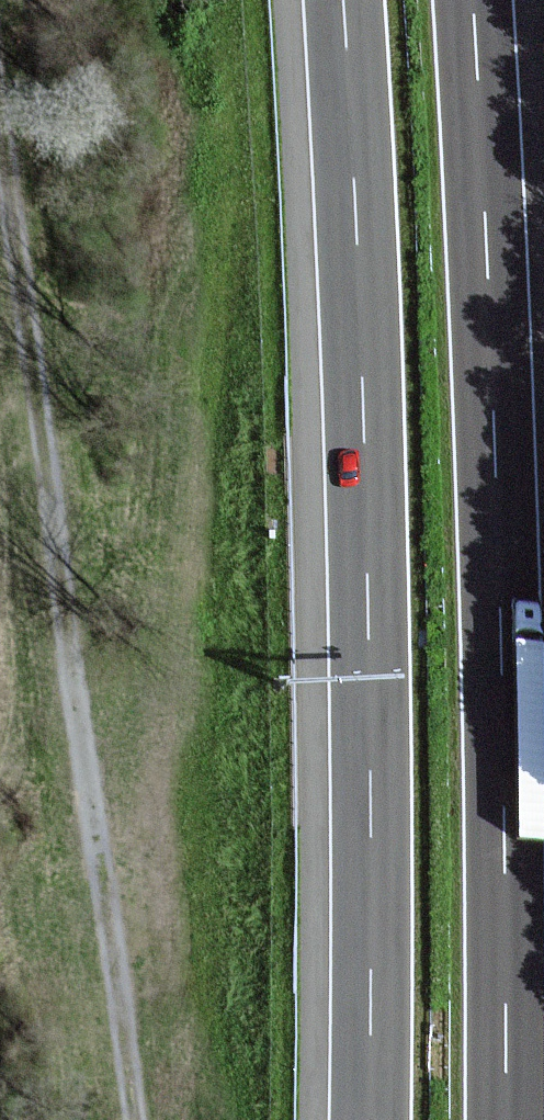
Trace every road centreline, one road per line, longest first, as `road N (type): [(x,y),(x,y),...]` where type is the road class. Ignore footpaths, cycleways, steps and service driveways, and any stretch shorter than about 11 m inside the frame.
road 1 (motorway): [(506,1119),(495,455),(472,0)]
road 2 (motorway): [(342,0),(363,412),(368,1119)]
road 3 (track): [(0,133),(127,1119)]

